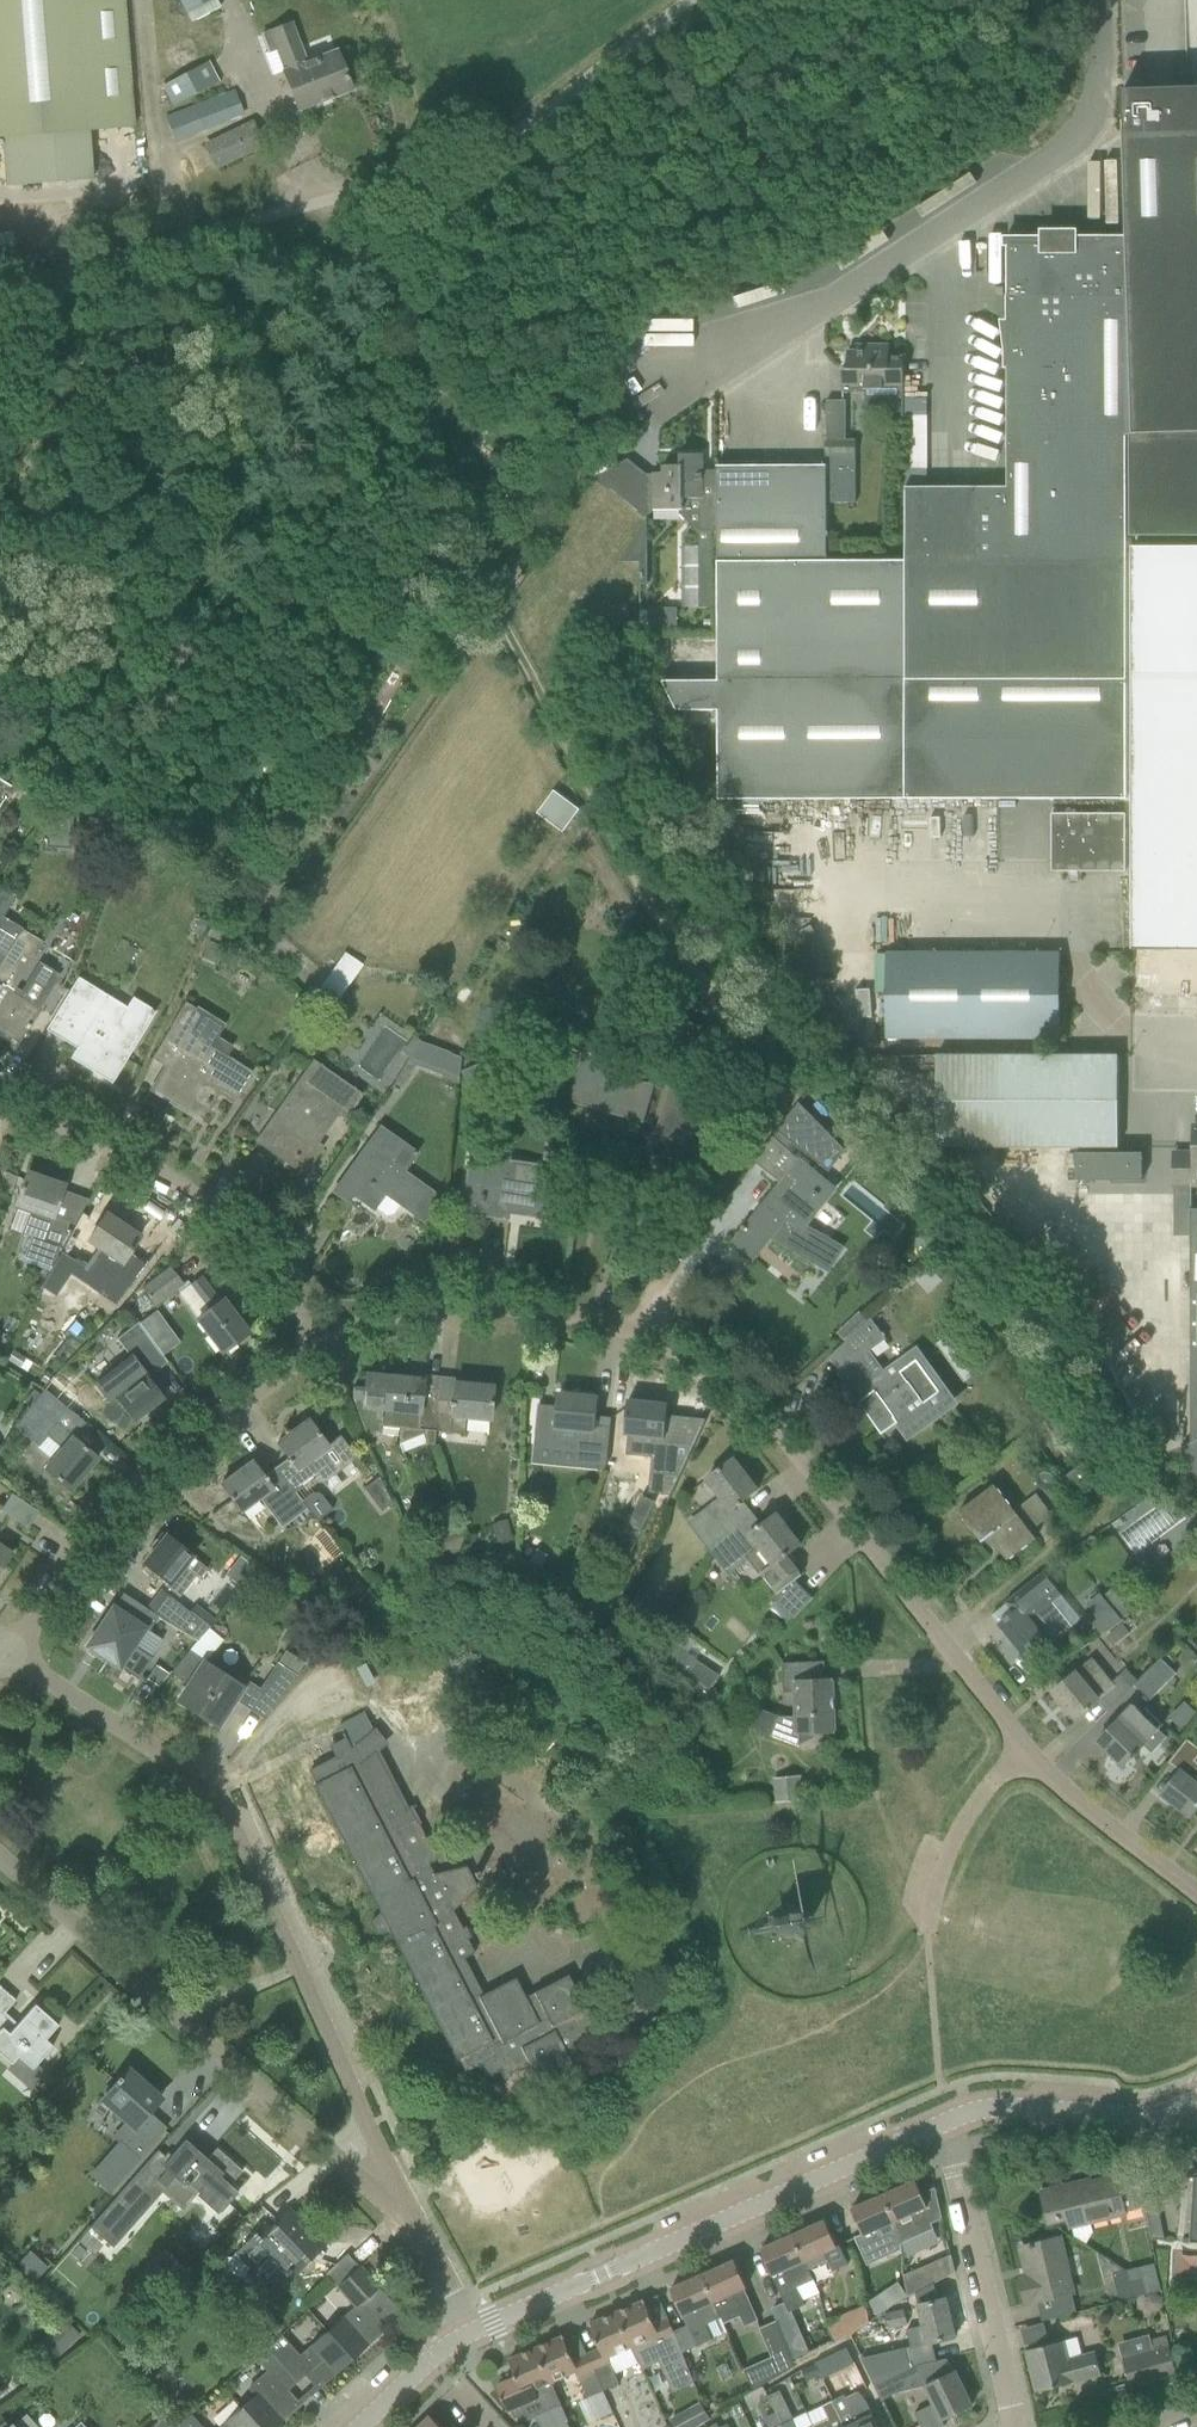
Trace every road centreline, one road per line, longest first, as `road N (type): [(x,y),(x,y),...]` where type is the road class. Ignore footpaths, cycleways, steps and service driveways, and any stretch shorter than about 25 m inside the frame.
road 1 (unclassified): [(654,1335),(658,1278),(784,1110),(785,1088),(779,1069),(654,916),(485,595),(394,327),(329,199)]
road 2 (residential): [(389,2192),(215,1787),(3,1652)]
road 3 (unclassified): [(688,382),(1073,138),(1085,121),(1104,0)]
road 4 (residential): [(654,1335),(738,1386),(821,1482),(1022,1749)]
road 5 (tertiary): [(476,2329),(774,2186),(948,2117)]
road 6 (residential): [(389,2192),(342,2161),(0,1854)]
road 7 (residential): [(3,1652),(136,1491),(320,1344)]
road 8 (residential): [(320,1344),(231,1195),(185,1158),(81,1105),(0,1087)]
road 9 (unclassified): [(329,199),(456,158),(525,121),(689,0)]
road 10 (residential): [(320,1344),(422,1311),(500,1304),(654,1335)]
road 11 (residential): [(1017,2426),(948,2117)]
road 12 (residential): [(55,258),(160,218),(329,199)]
road 13 (tertiary): [(948,2117),(1037,2106),(1119,2115),(1196,2098)]
road 14 (residential): [(1022,1749),(1196,1896)]
road 15 (residential): [(932,1915),(962,1827),(1022,1749)]
road 16 (residential): [(476,2329),(389,2192)]
road 17 (tertiary): [(364,2426),(476,2329)]

